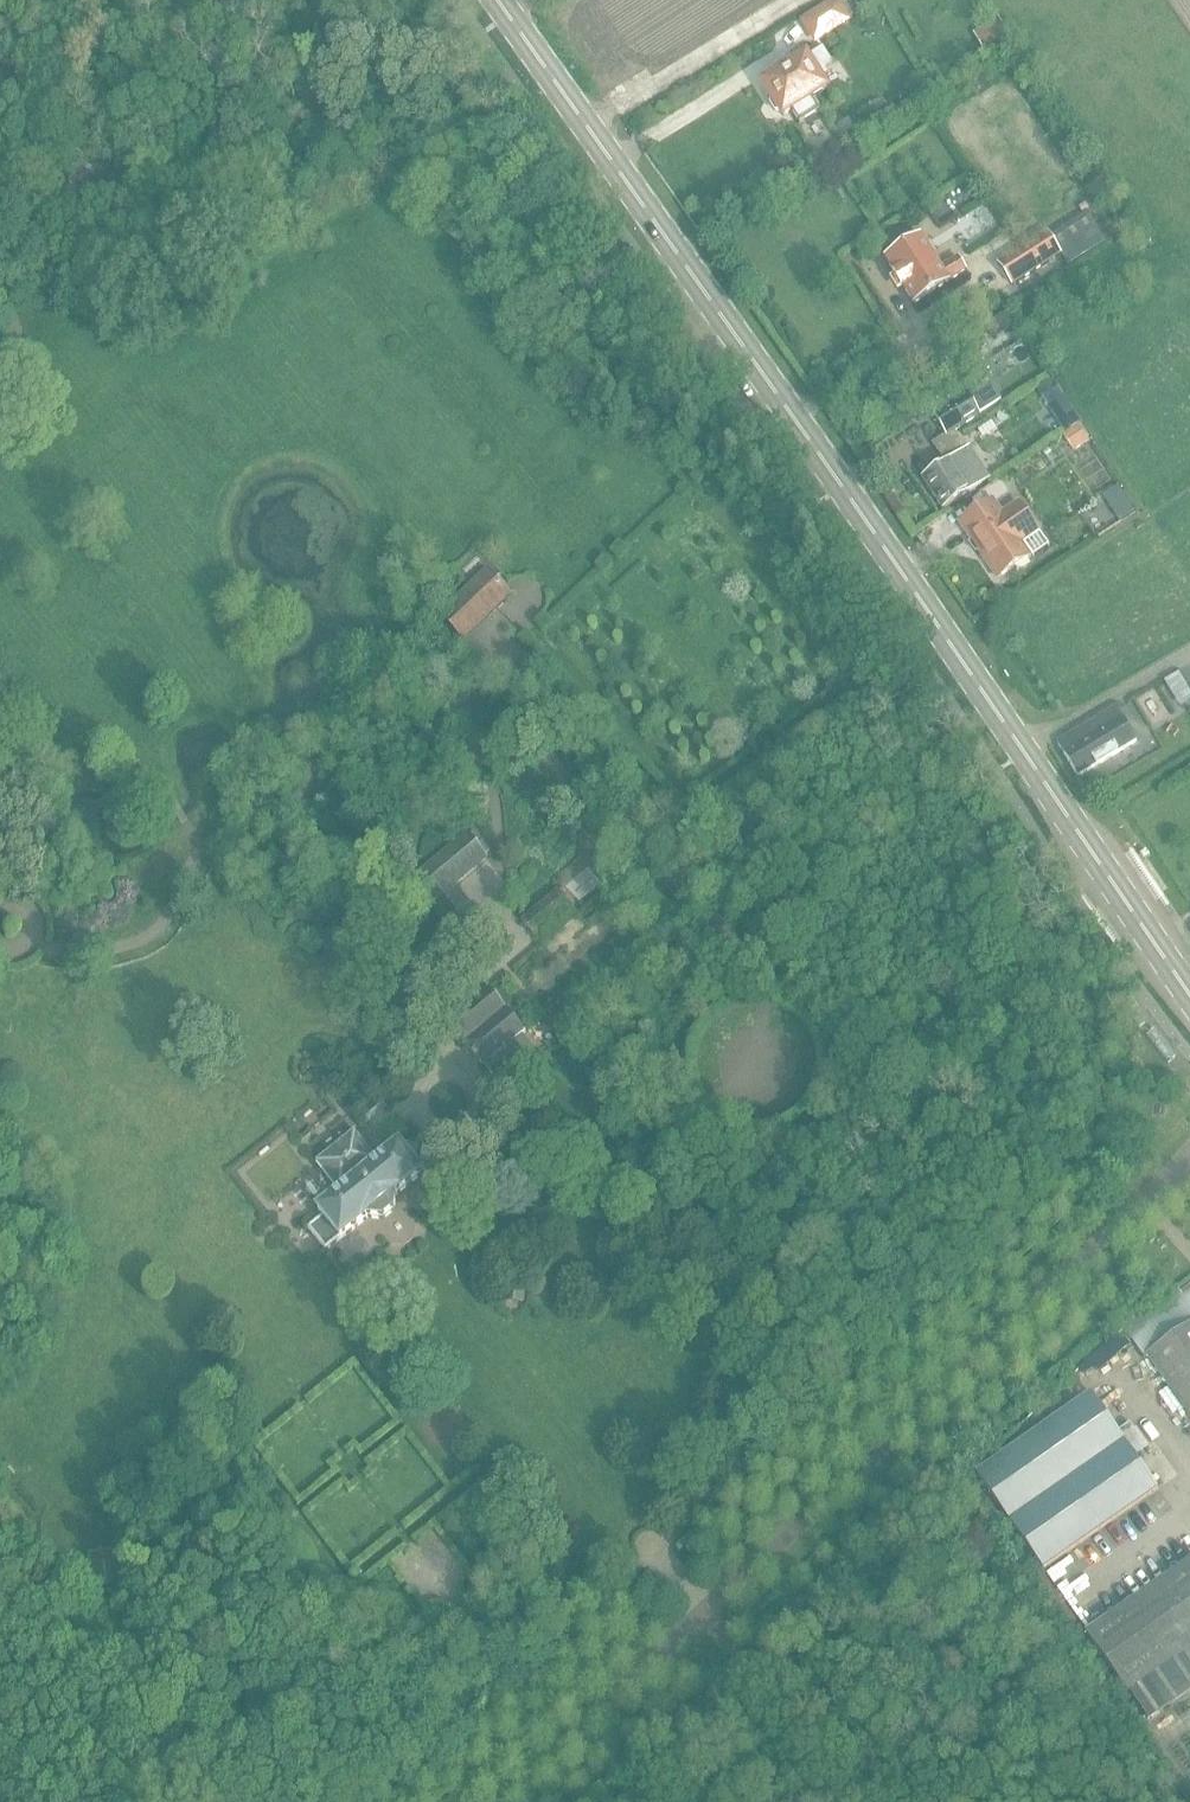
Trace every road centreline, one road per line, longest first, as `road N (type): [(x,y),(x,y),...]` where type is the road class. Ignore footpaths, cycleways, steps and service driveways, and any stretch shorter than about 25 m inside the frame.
road 1 (secondary): [(1189,996),(496,0)]
road 2 (residential): [(498,1801),(1189,1156)]

